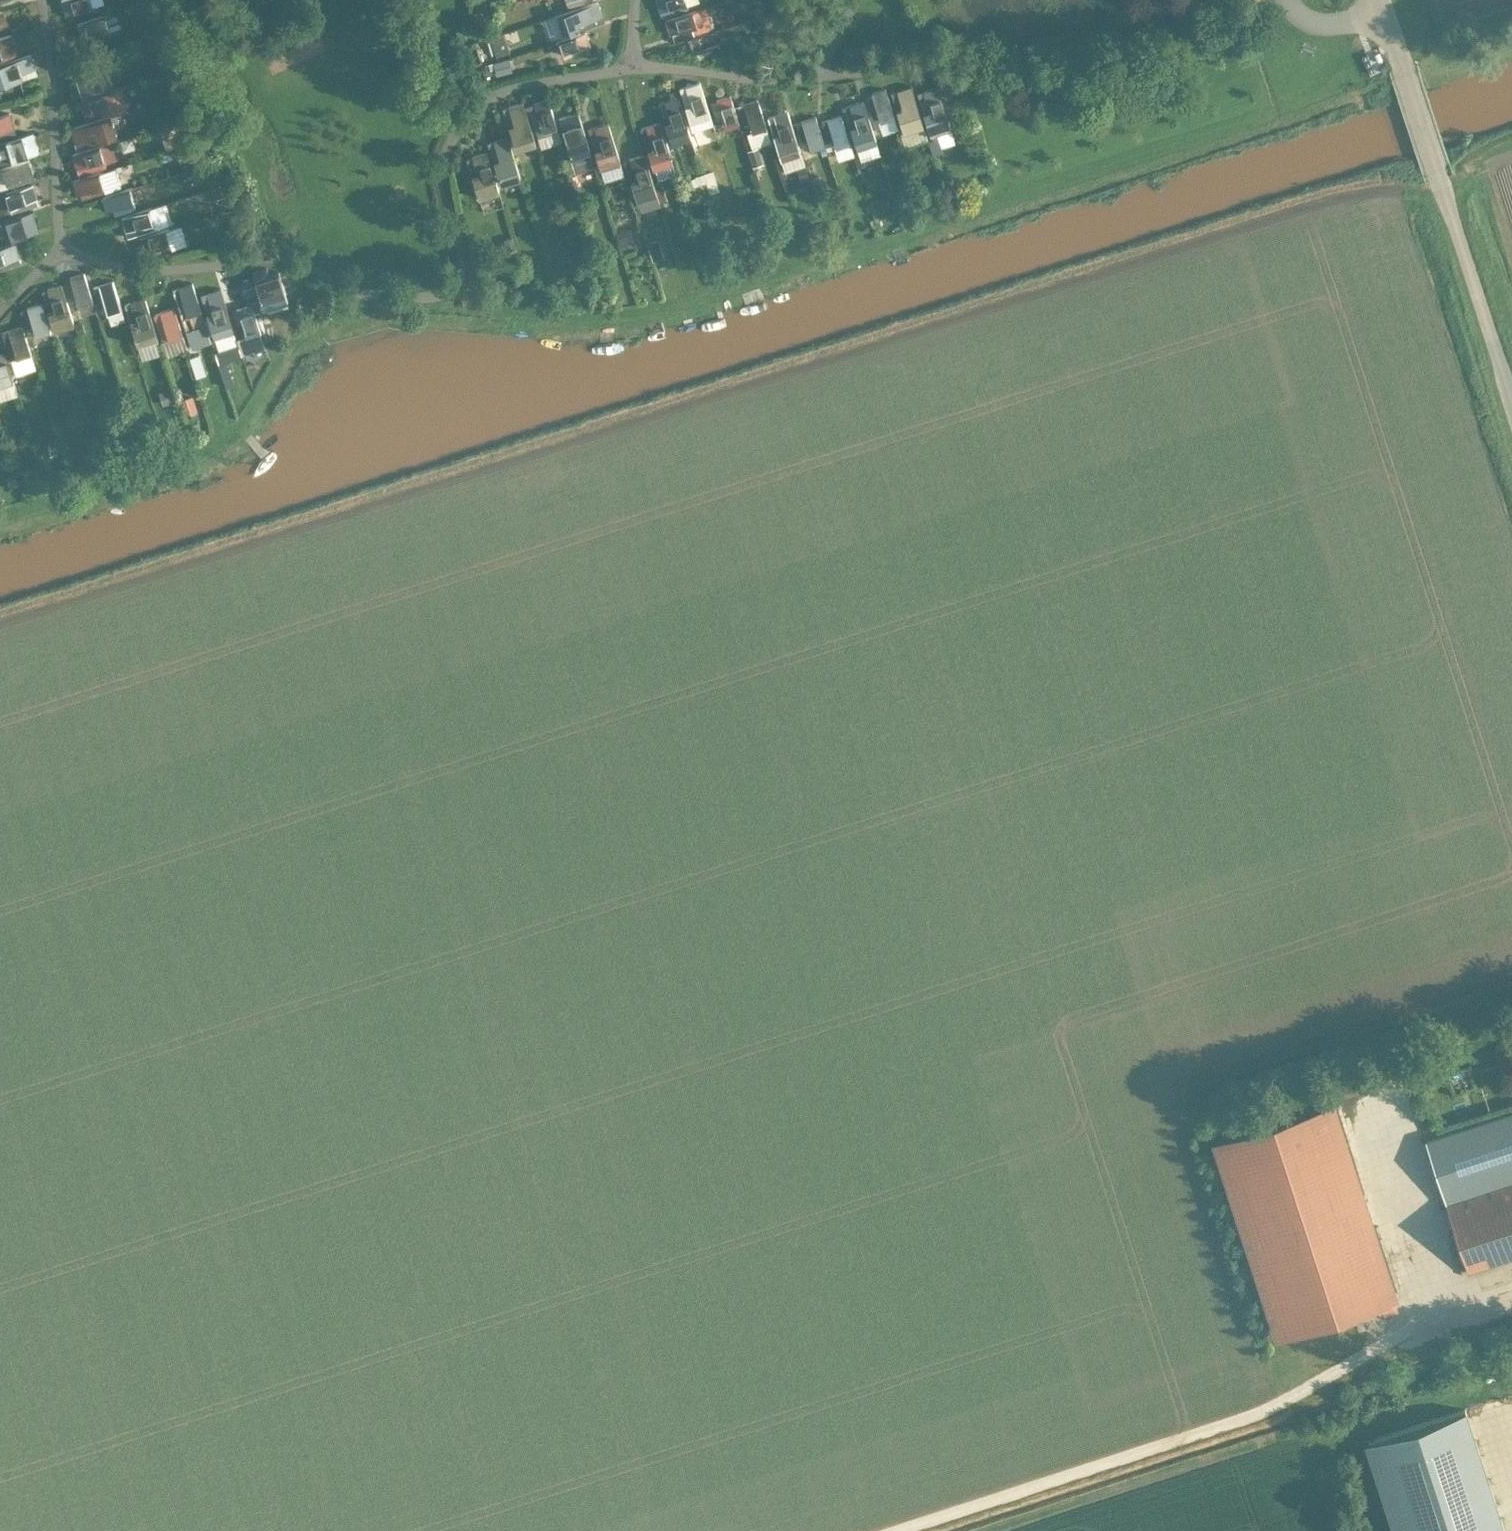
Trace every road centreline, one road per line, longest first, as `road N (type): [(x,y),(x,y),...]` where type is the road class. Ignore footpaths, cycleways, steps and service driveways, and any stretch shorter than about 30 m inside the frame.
road 1 (tertiary): [(1511,412),(1378,0)]

